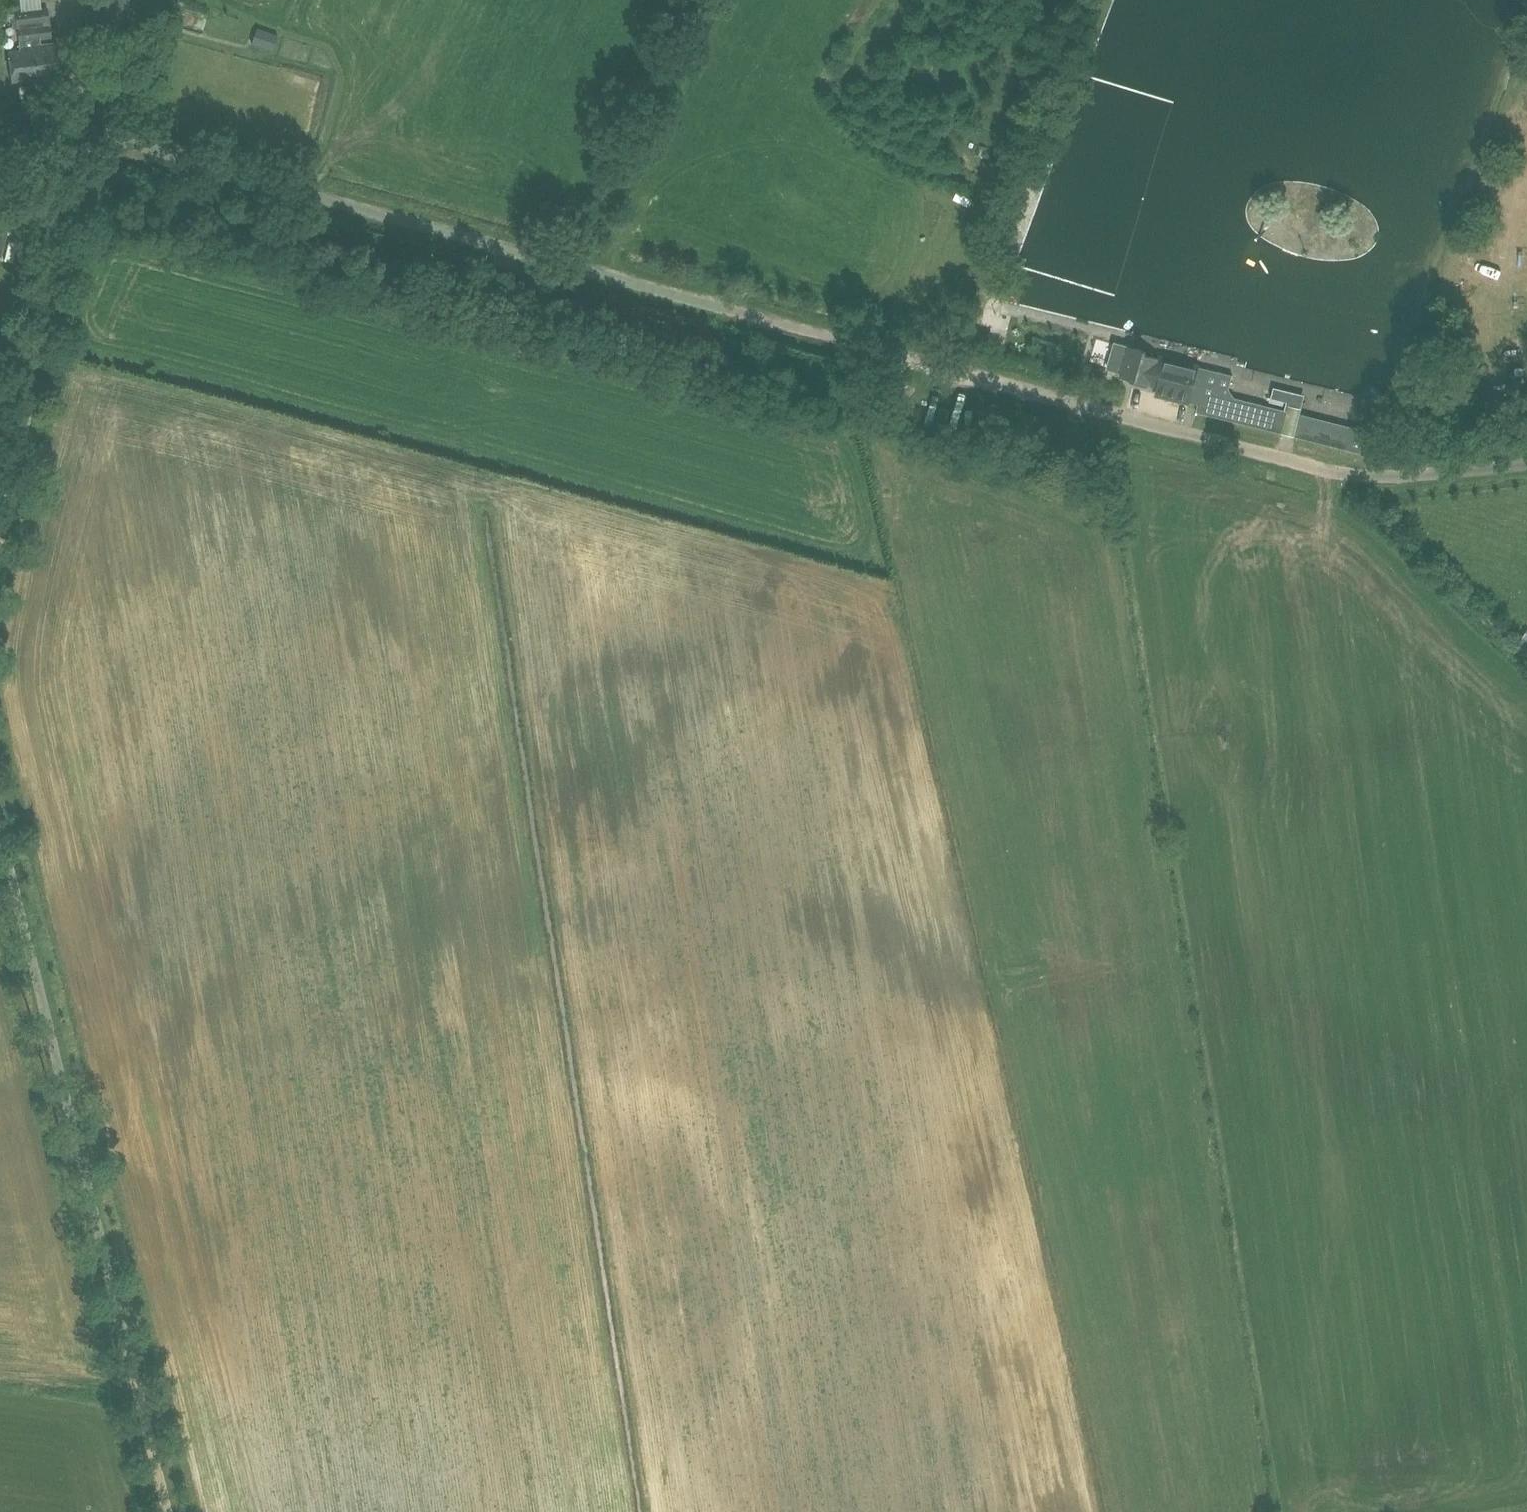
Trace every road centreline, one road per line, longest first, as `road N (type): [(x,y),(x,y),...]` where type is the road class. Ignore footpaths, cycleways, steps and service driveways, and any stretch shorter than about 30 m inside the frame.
road 1 (unclassified): [(1526,442),(1388,459),(1257,442),(91,132),(0,146)]

